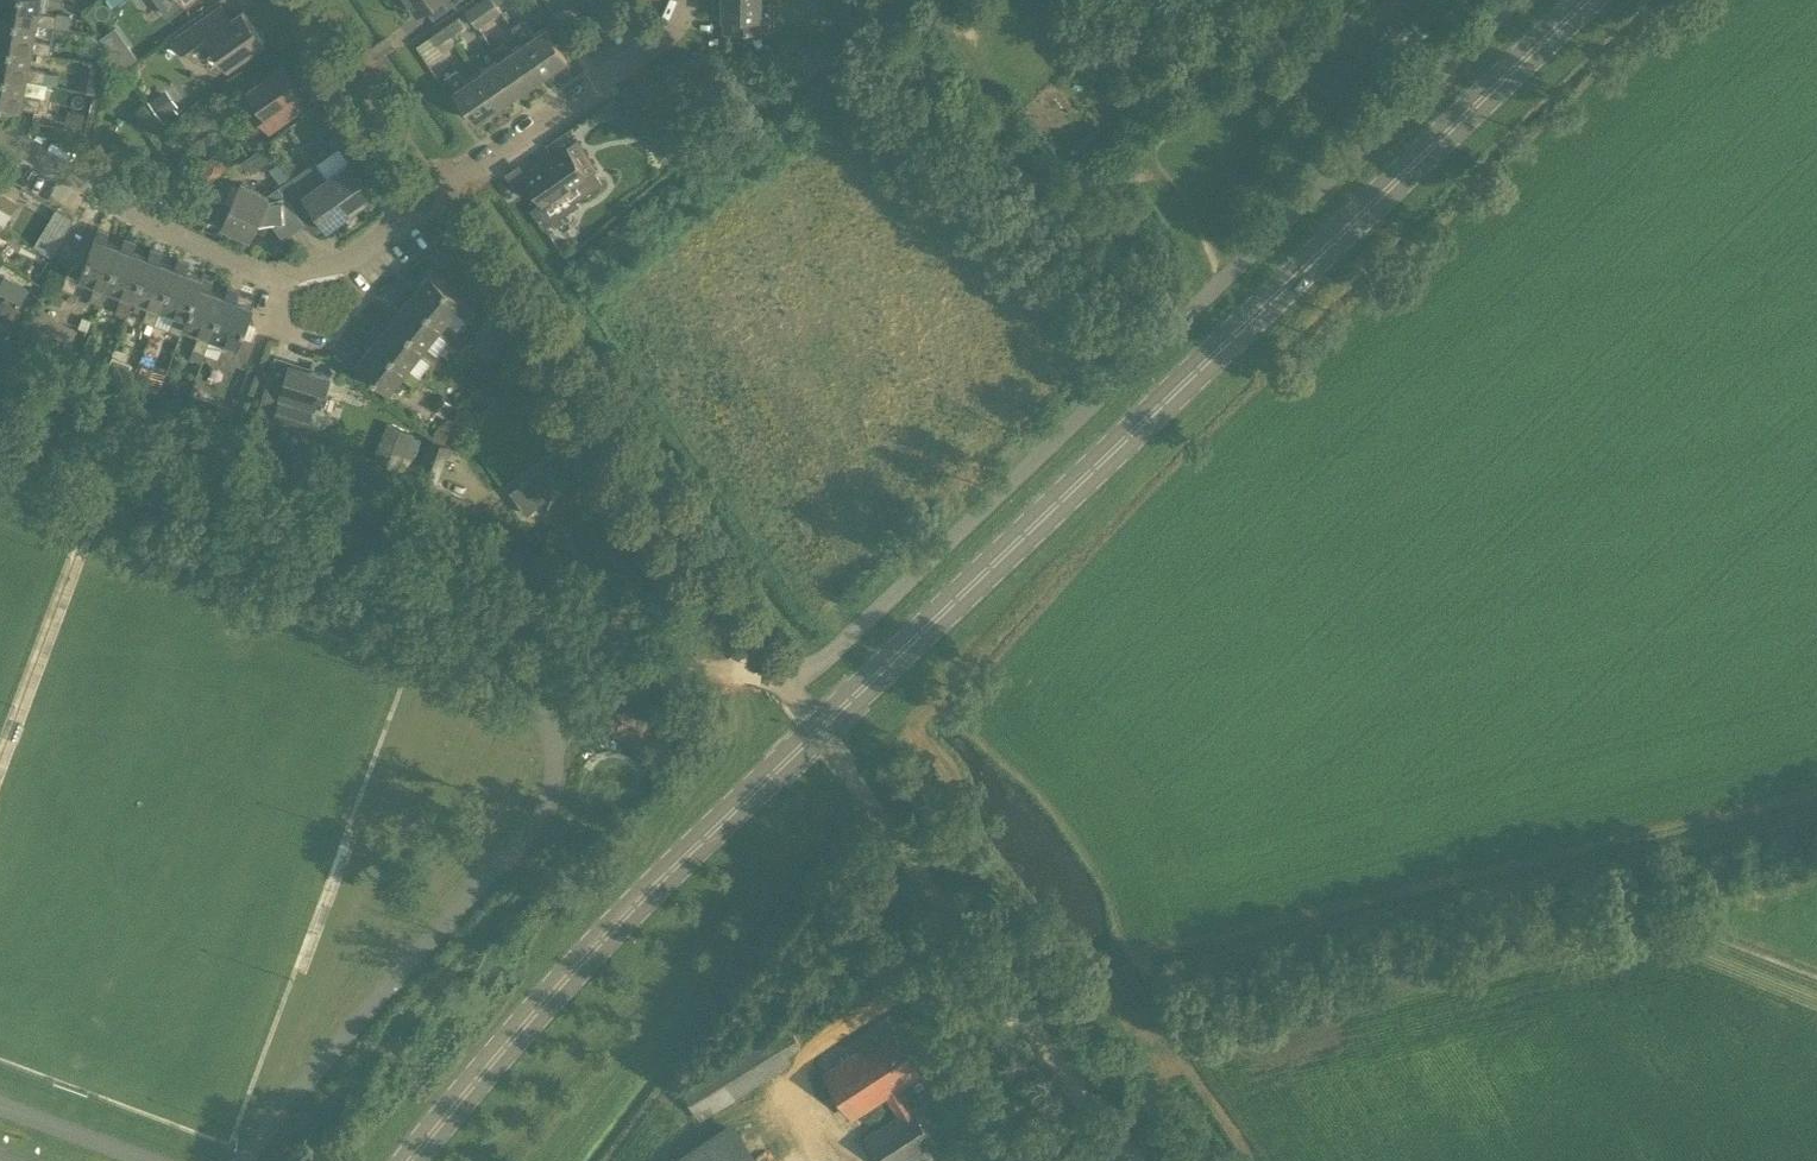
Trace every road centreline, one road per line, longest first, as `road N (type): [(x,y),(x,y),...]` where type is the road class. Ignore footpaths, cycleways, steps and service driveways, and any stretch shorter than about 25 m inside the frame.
road 1 (primary): [(818,727),(1589,0)]
road 2 (unclassified): [(783,680),(820,664),(1513,0)]
road 3 (unclassified): [(783,680),(720,671),(0,401)]
road 4 (primary): [(411,1160),(587,958),(818,727)]
road 5 (residential): [(0,136),(251,271),(283,277)]
road 6 (residential): [(444,194),(666,35),(686,0)]
road 7 (unclassified): [(955,927),(818,727)]
road 8 (residential): [(444,194),(308,0)]
road 9 (track): [(1121,1160),(985,970)]
road 10 (residential): [(283,277),(348,259),(444,194)]

